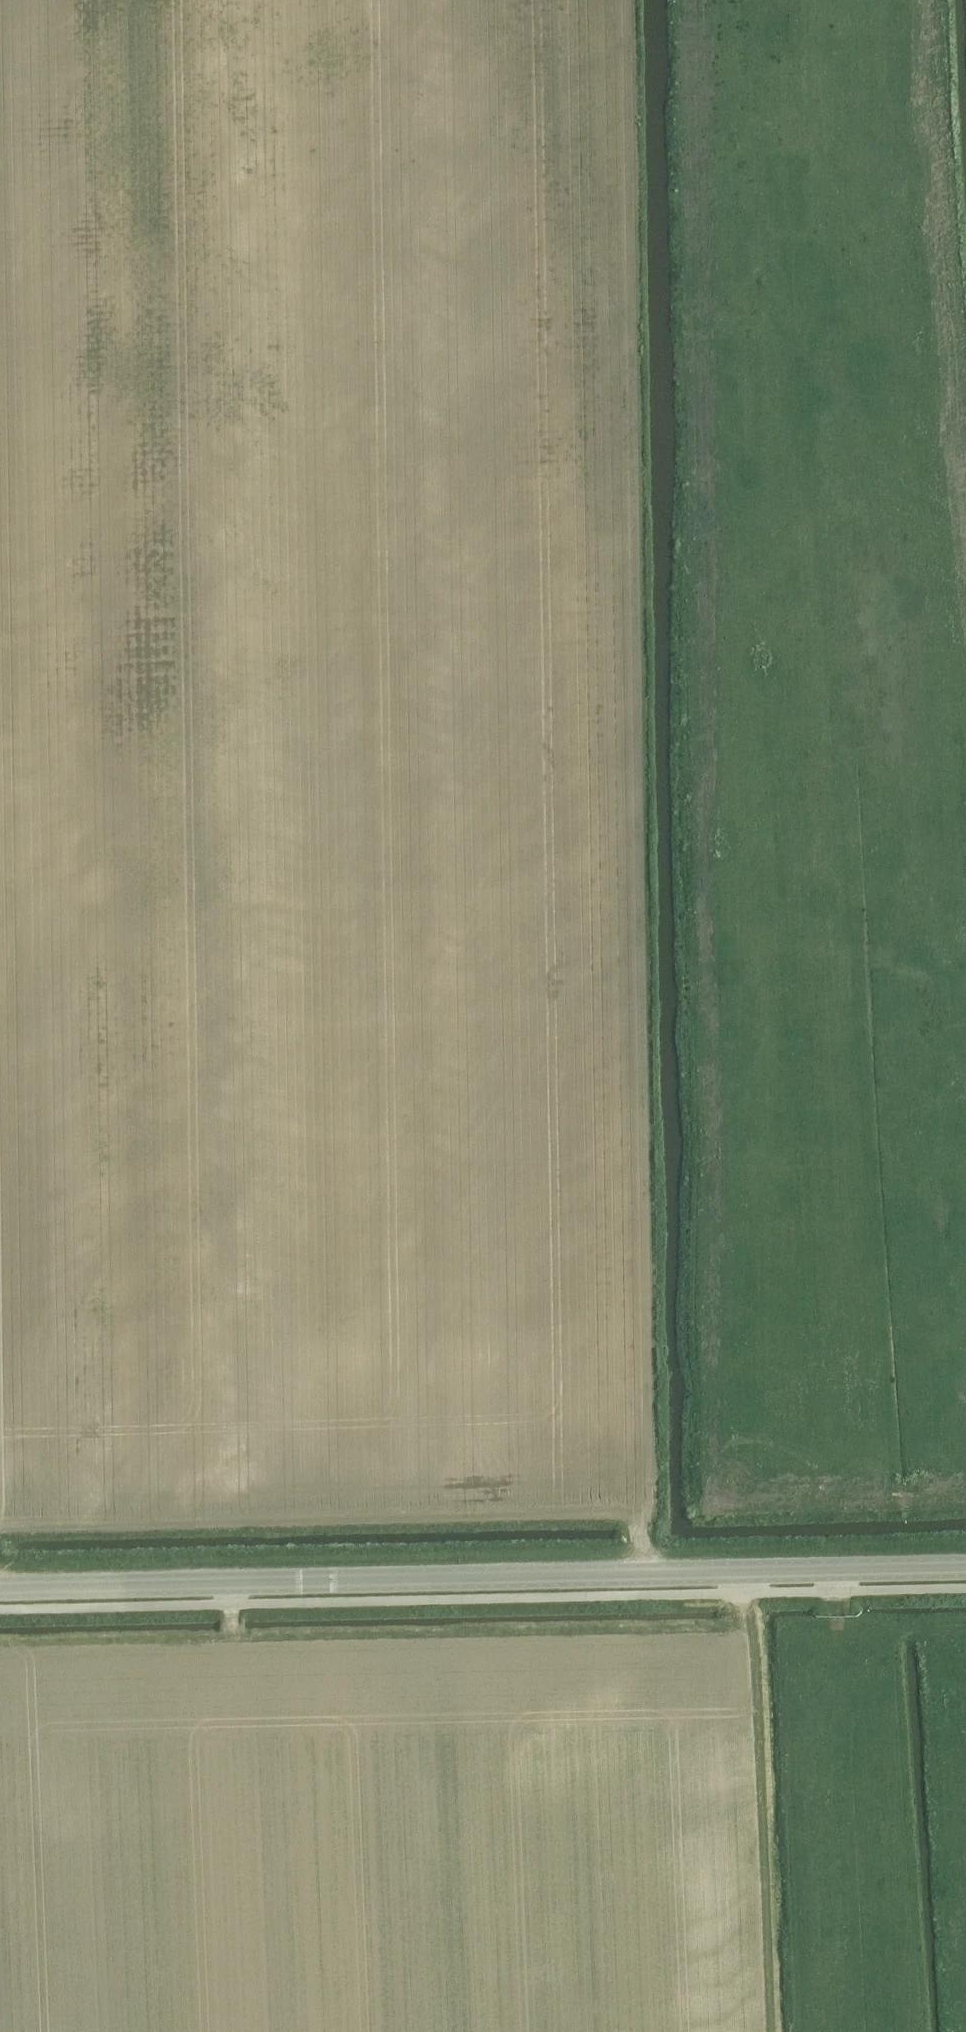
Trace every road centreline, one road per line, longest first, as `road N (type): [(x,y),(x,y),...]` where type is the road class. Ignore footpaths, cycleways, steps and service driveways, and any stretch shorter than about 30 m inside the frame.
road 1 (tertiary): [(965,1568),(0,1589)]

